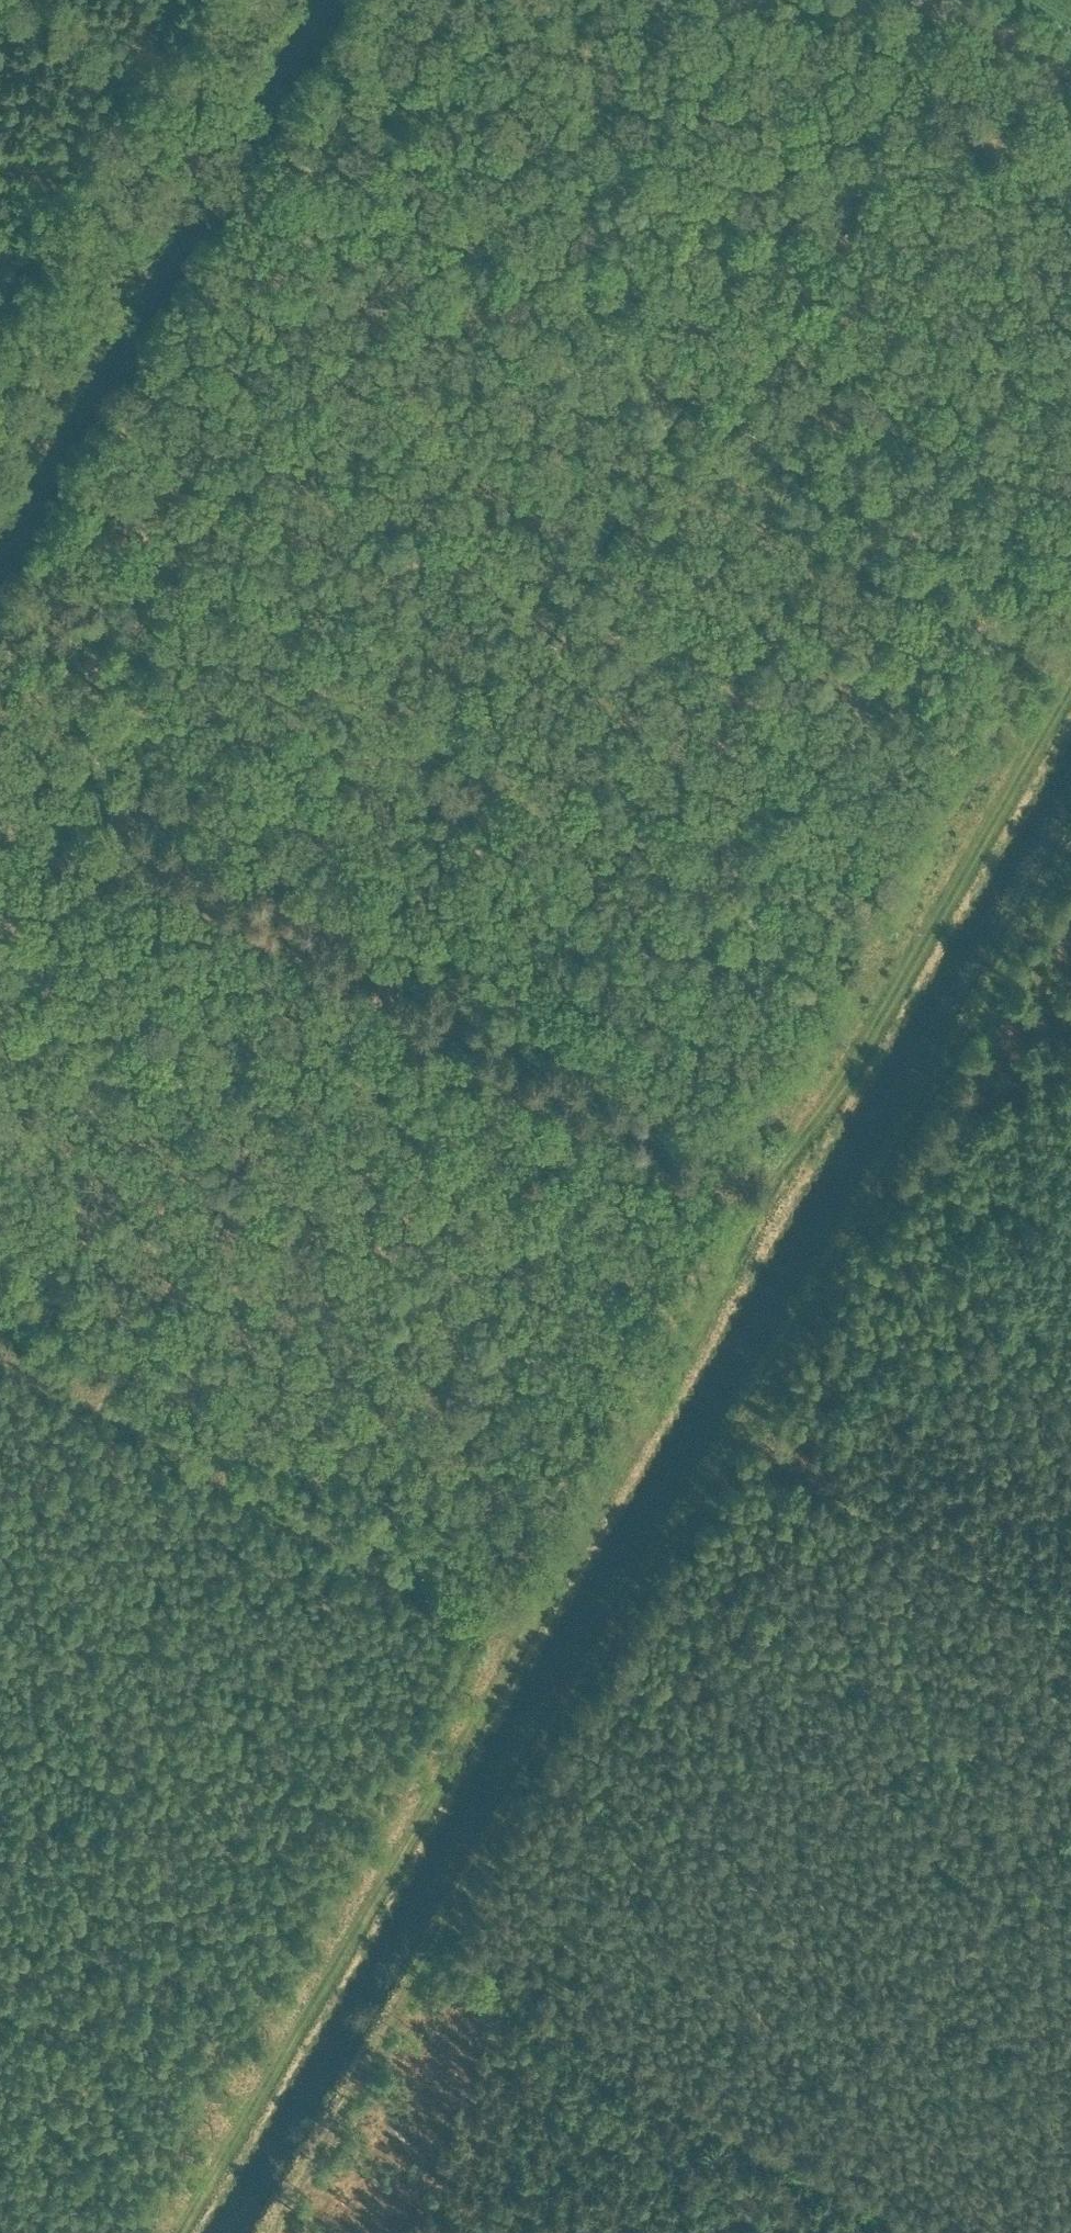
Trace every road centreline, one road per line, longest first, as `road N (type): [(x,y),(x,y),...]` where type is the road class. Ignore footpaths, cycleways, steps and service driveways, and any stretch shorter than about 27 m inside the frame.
road 1 (track): [(182,2232),(701,1324),(746,1217),(780,1161),(834,1104),(1070,706)]
road 2 (track): [(0,498),(289,0)]
road 3 (track): [(1070,76),(943,0)]

